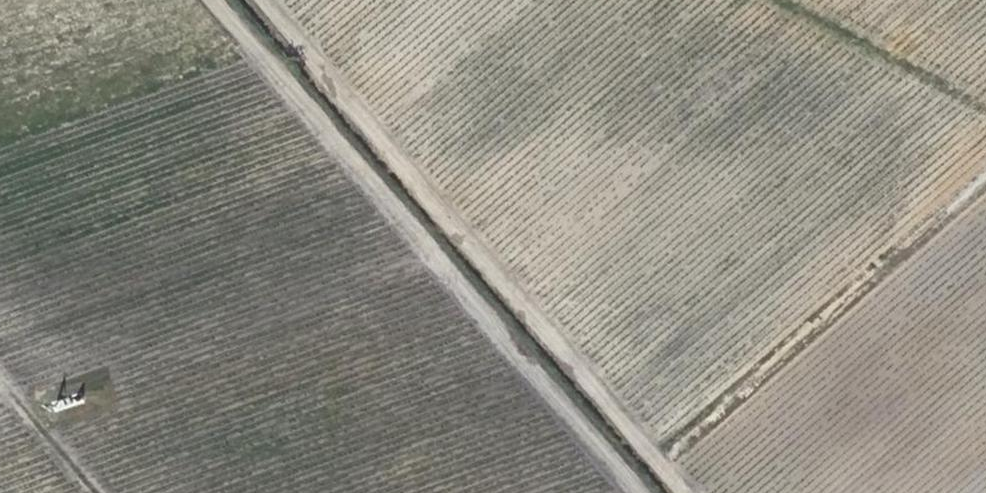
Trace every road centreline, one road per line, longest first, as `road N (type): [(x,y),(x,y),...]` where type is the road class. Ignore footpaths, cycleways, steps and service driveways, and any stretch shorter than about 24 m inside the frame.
road 1 (track): [(210,0),(638,492)]
road 2 (track): [(680,492),(258,0)]

